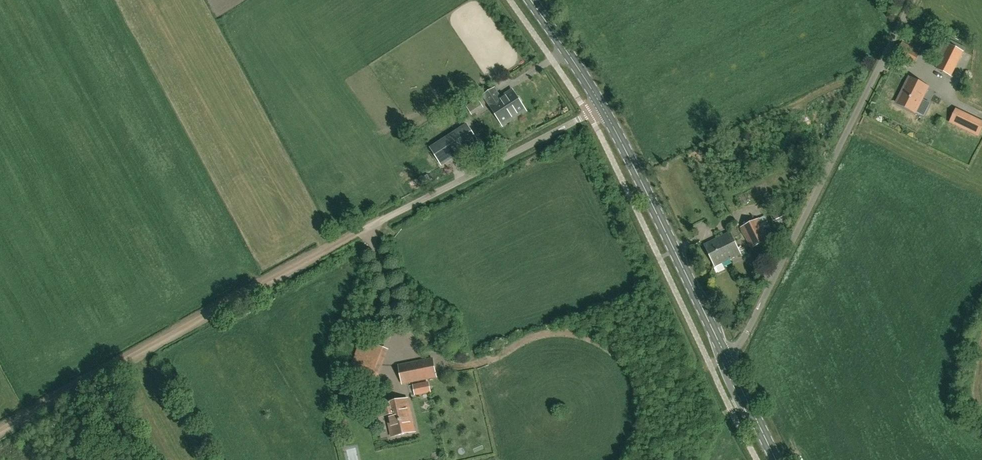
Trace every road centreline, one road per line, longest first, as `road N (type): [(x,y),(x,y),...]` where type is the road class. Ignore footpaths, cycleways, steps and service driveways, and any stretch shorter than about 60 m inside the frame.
road 1 (unclassified): [(728,358),(913,0)]
road 2 (track): [(0,430),(352,236)]
road 3 (unclassified): [(352,236),(602,106)]
road 4 (secondary): [(728,358),(602,106)]
road 5 (secondary): [(602,106),(531,0)]

